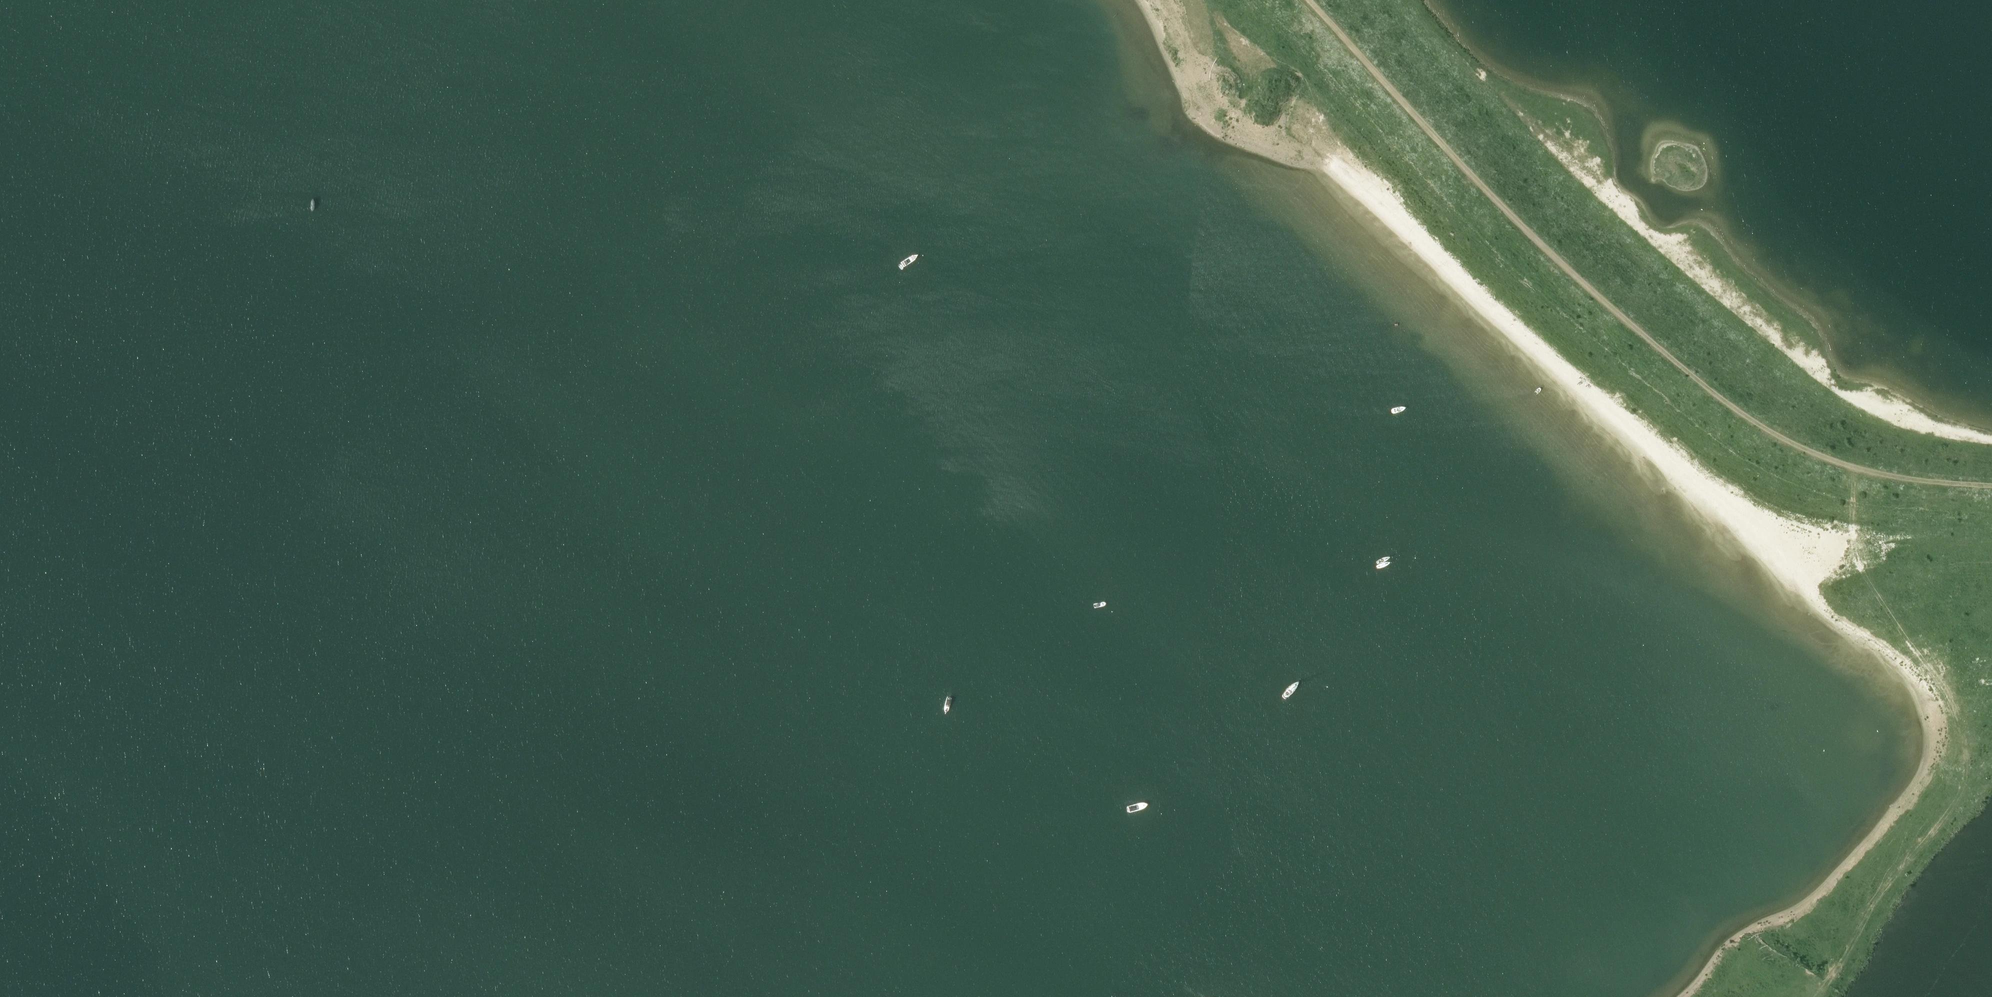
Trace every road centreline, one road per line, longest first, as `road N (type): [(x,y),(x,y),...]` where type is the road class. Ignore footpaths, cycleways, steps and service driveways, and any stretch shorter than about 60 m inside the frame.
road 1 (track): [(1306,0),(1519,226),(1612,312),(1761,428),(1853,467),(1991,483)]
road 2 (track): [(1853,467),(1850,515),(1863,574),(1938,676),(1963,728),(1964,779)]

